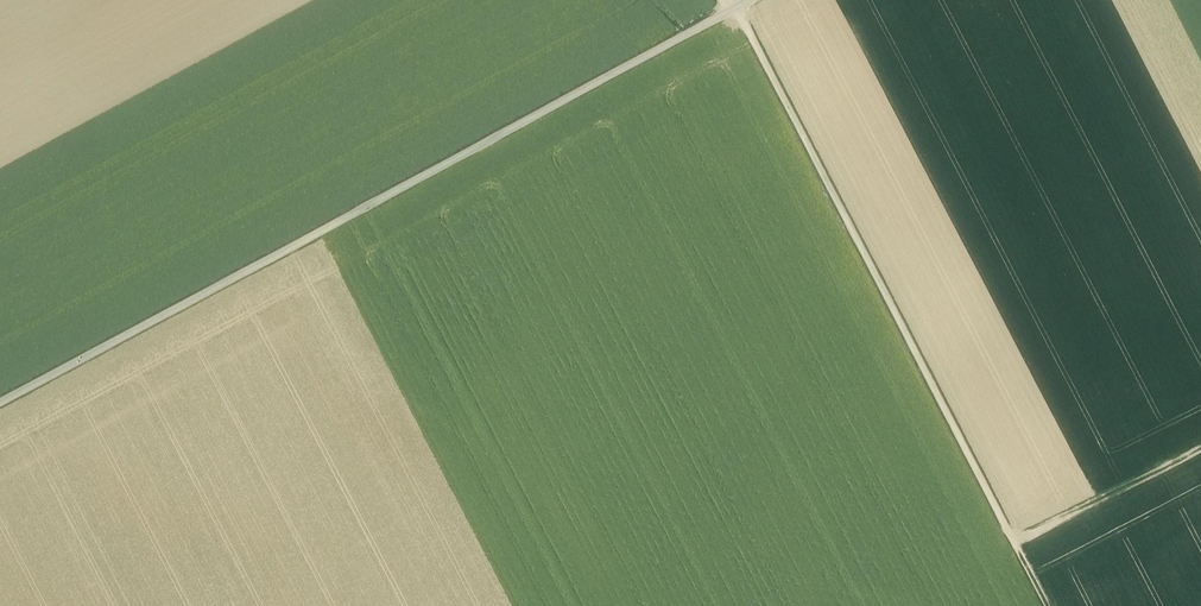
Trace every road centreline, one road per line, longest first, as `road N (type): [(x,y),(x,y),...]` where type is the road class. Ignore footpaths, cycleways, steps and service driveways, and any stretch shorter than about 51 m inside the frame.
road 1 (track): [(751,0),(0,402)]
road 2 (track): [(1026,551),(726,0)]
road 3 (track): [(1026,551),(1200,463)]

